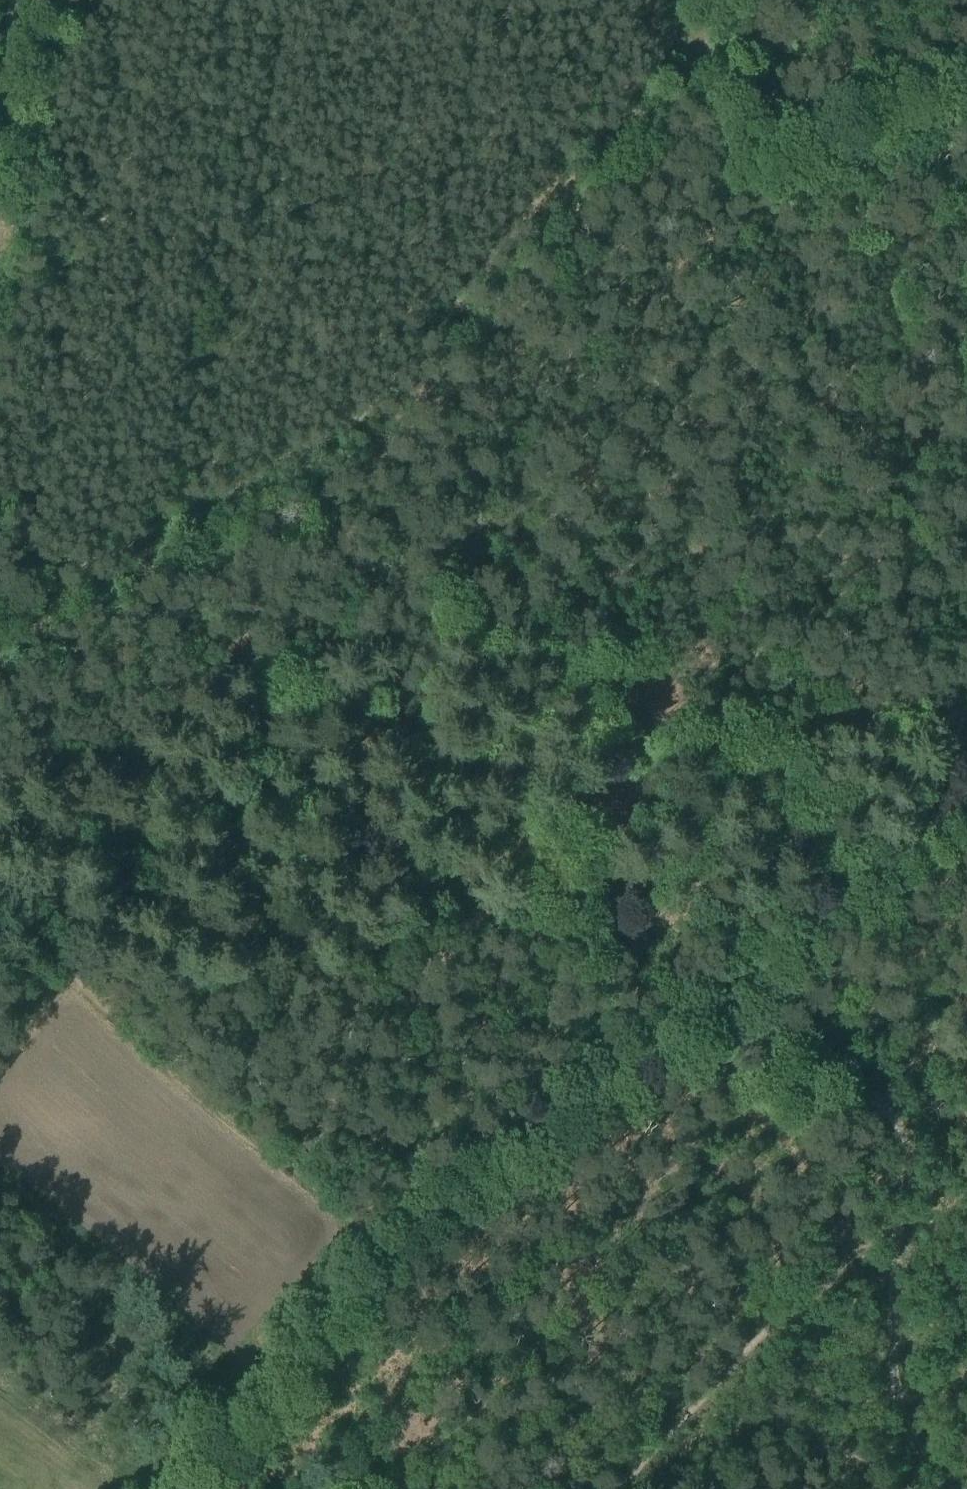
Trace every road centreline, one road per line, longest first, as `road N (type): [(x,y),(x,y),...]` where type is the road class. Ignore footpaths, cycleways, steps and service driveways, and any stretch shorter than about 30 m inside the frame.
road 1 (track): [(167,1488),(392,1254),(712,1006),(910,1126),(887,1232),(898,1414),(962,1488)]
road 2 (track): [(712,1006),(966,812)]
road 3 (track): [(685,18),(778,224)]

